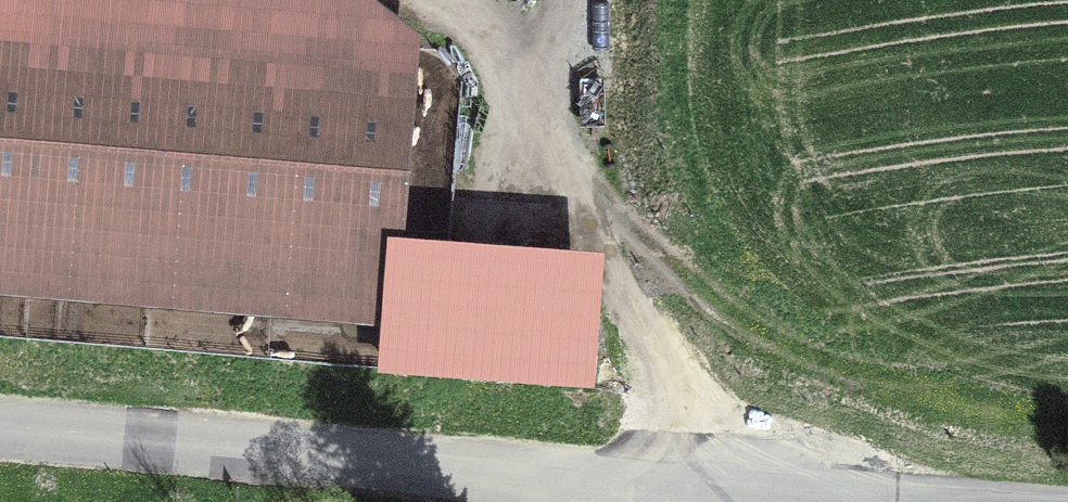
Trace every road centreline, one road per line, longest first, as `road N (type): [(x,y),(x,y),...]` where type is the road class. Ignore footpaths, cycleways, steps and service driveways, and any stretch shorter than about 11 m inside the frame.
road 1 (unclassified): [(0,428),(751,495)]
road 2 (track): [(440,0),(496,39),(700,425),(683,489)]
road 3 (unclassified): [(872,501),(751,495)]

